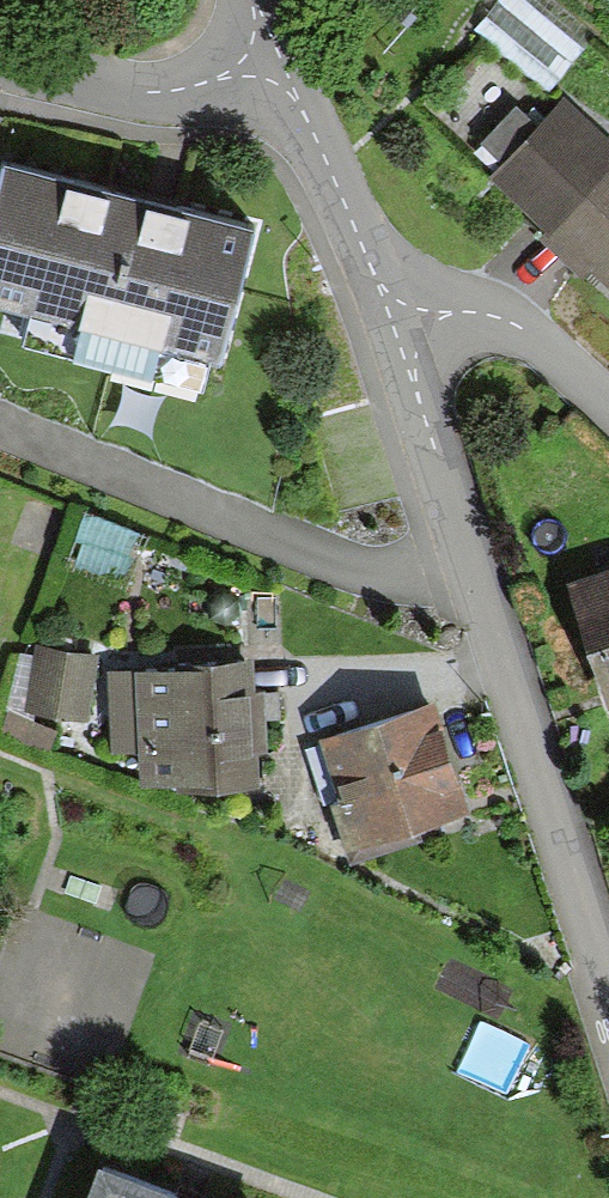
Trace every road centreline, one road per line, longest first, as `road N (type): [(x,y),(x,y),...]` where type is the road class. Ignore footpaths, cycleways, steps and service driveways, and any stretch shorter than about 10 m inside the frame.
road 1 (residential): [(608,980),(395,328)]
road 2 (residential): [(395,328),(276,57)]
road 3 (residential): [(0,62),(120,93),(157,93),(202,86),(276,57)]
road 4 (residential): [(395,328),(456,310),(497,316),(580,362),(608,391)]

